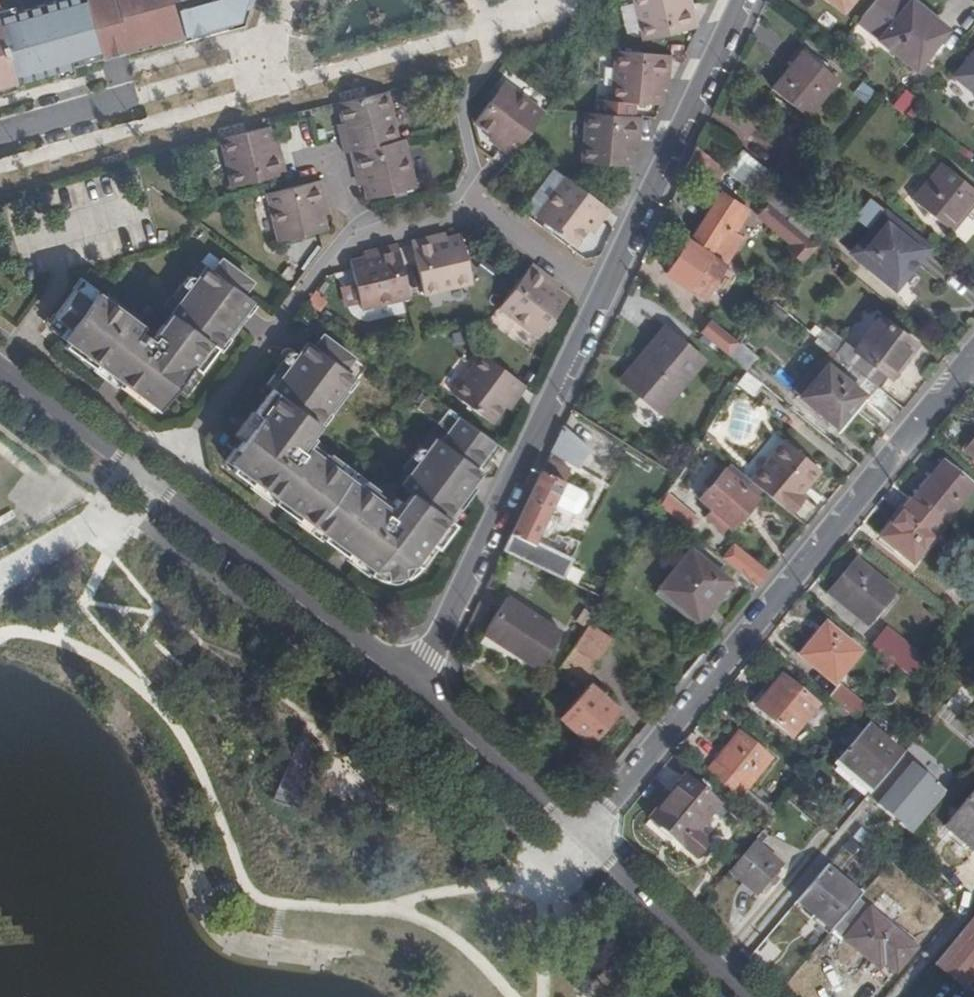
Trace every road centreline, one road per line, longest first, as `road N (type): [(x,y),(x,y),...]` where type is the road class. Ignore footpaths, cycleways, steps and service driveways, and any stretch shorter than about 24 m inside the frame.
road 1 (residential): [(741,0),(428,659),(405,681)]
road 2 (residential): [(582,840),(973,355)]
road 3 (residential): [(0,372),(405,681)]
road 4 (residential): [(405,681),(582,840)]
road 5 (residential): [(582,840),(742,996)]
road 6 (residential): [(137,97),(0,138)]

